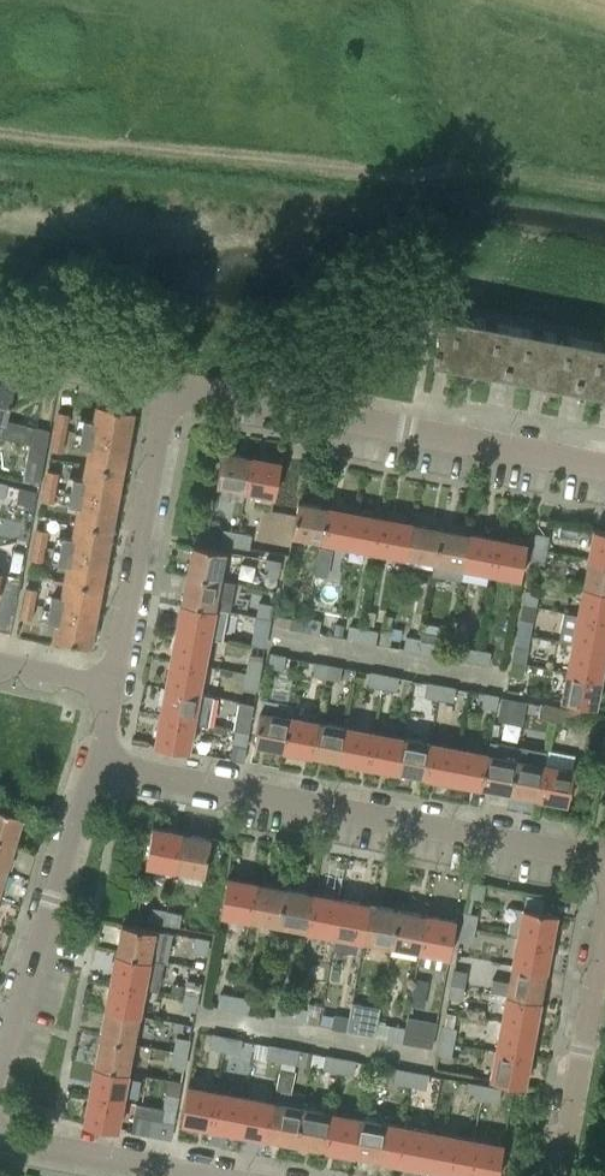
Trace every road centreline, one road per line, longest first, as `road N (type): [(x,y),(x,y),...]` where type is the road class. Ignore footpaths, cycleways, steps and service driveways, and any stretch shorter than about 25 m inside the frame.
road 1 (residential): [(604,862),(93,763)]
road 2 (residential): [(604,470),(170,385)]
road 3 (residential): [(114,695),(127,657),(170,385)]
road 4 (residential): [(0,1064),(93,763)]
road 5 (residential): [(556,1175),(604,918)]
road 6 (residential): [(213,1175),(0,1132)]
road 7 (residential): [(170,385),(0,345)]

